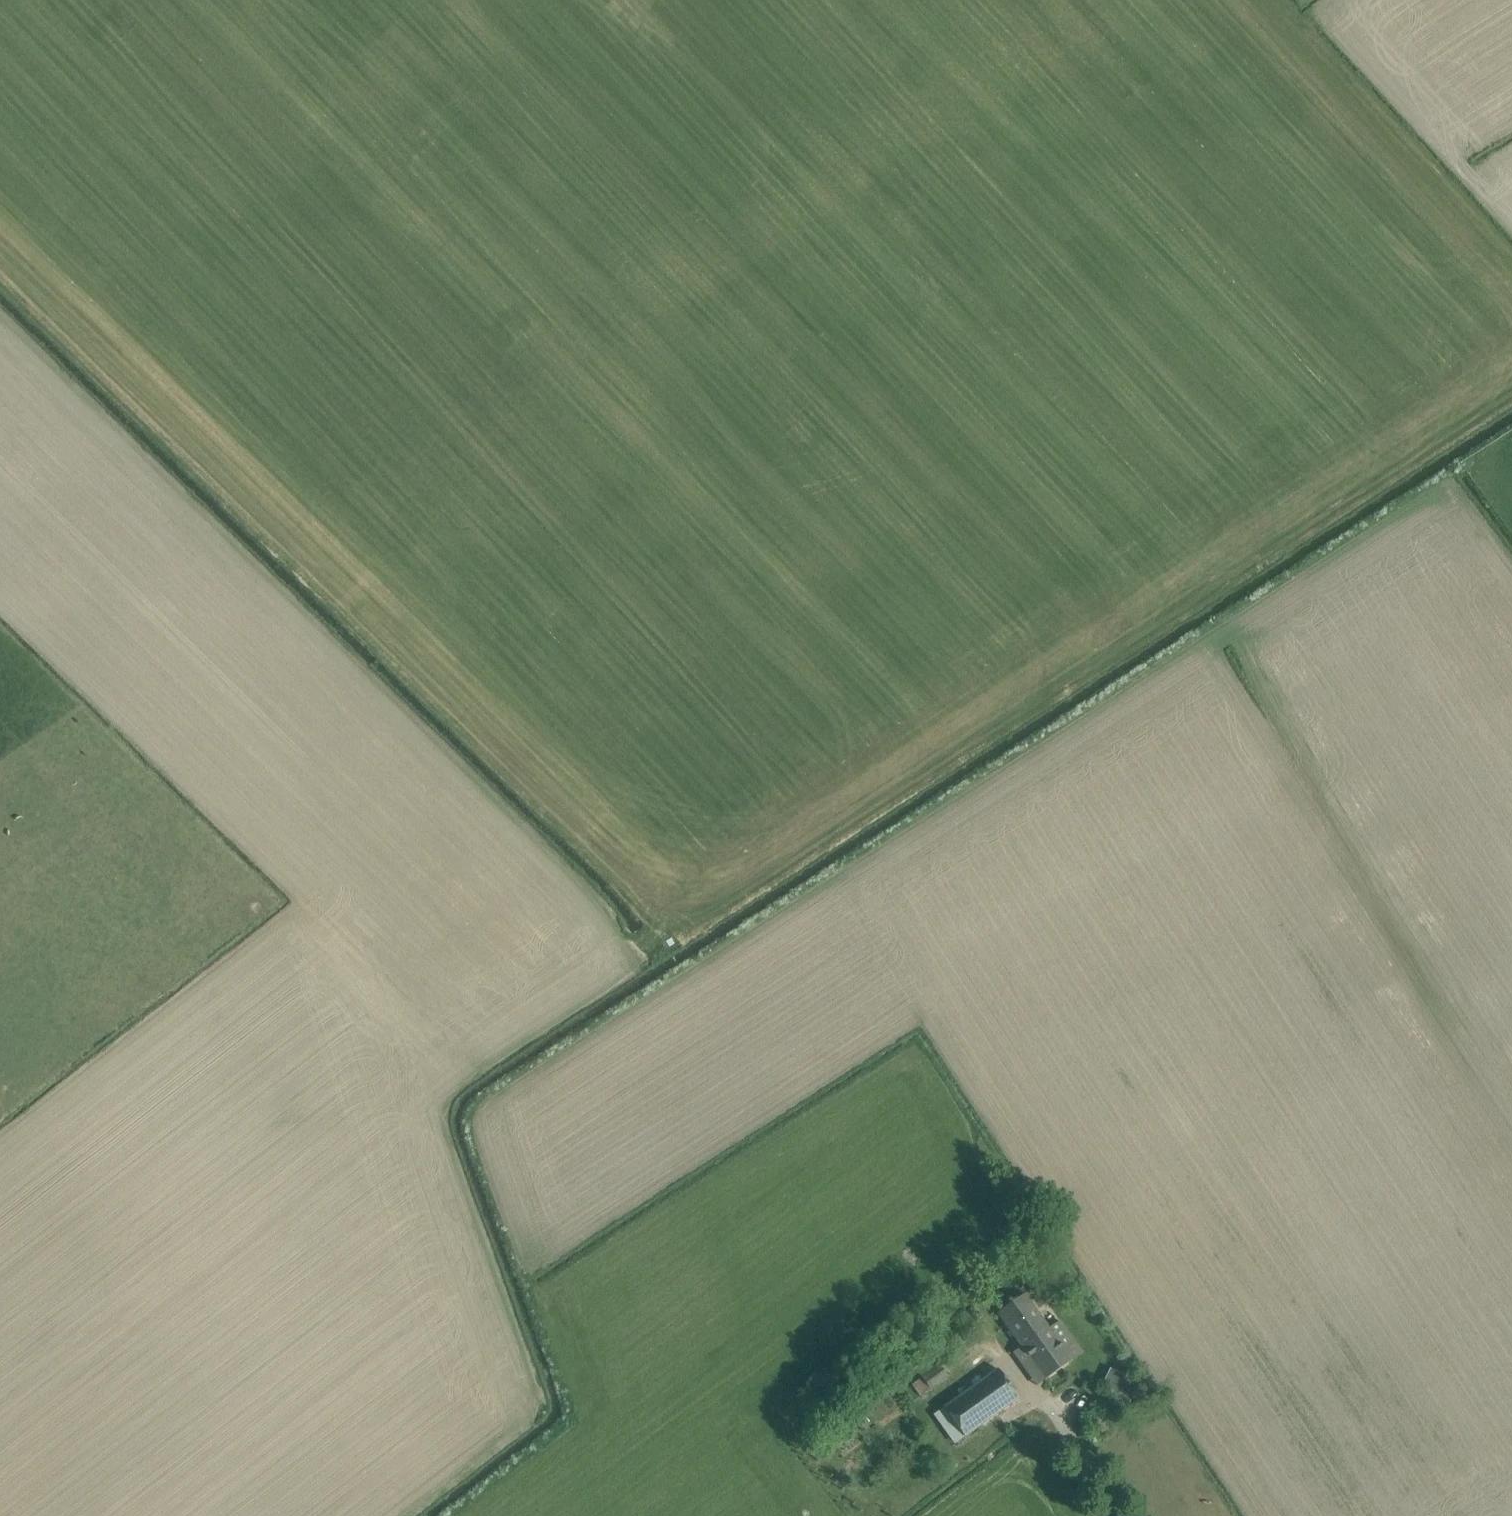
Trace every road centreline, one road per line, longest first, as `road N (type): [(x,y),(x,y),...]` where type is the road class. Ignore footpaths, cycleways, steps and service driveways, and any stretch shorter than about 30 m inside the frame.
road 1 (unclassified): [(1129,1515),(1064,1397)]

